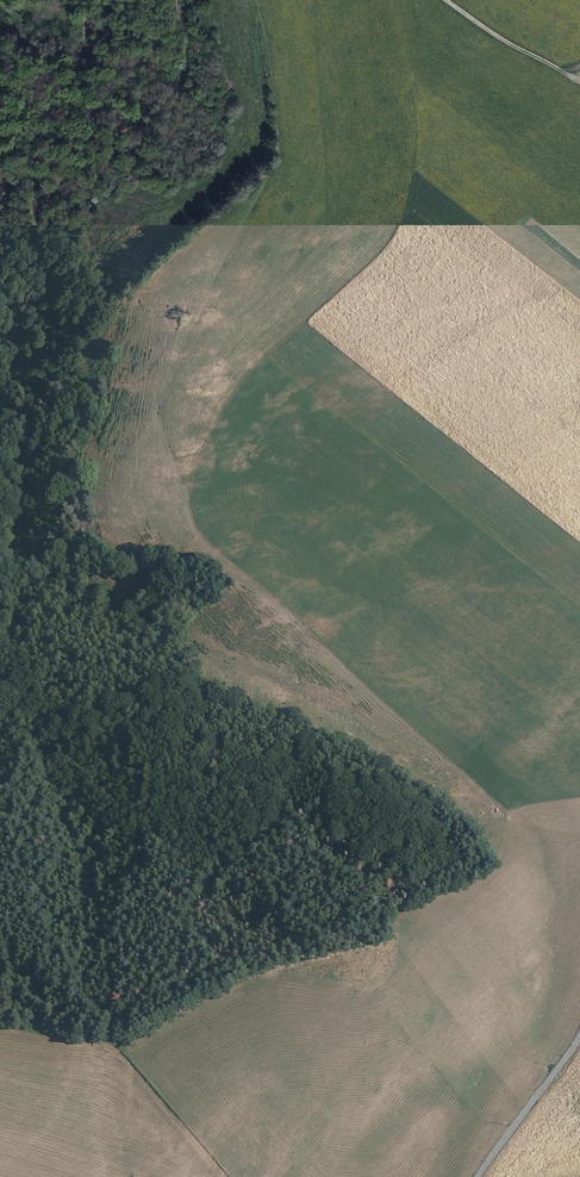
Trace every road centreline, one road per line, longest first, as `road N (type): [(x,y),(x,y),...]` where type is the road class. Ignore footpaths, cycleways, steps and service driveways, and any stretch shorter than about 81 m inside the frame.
road 1 (unclassified): [(478,1176),(579,1038)]
road 2 (track): [(579,84),(445,0)]

